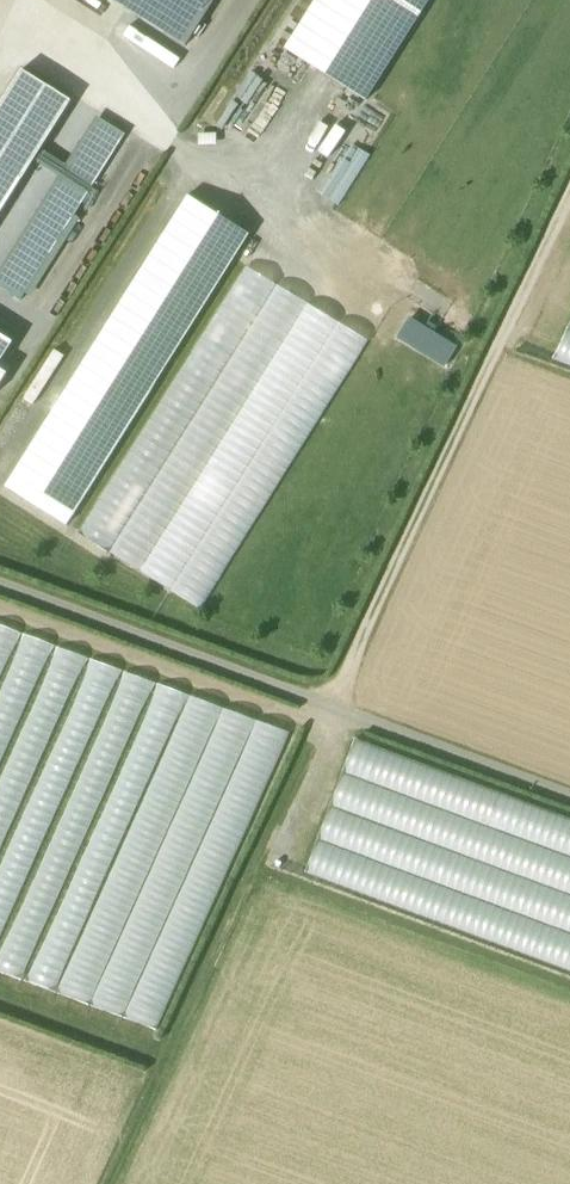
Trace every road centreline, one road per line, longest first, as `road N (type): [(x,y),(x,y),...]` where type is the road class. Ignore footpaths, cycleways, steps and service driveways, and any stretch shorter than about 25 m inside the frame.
road 1 (track): [(0,587),(569,796)]
road 2 (track): [(569,203),(329,707)]
road 3 (track): [(124,1183),(329,707)]

